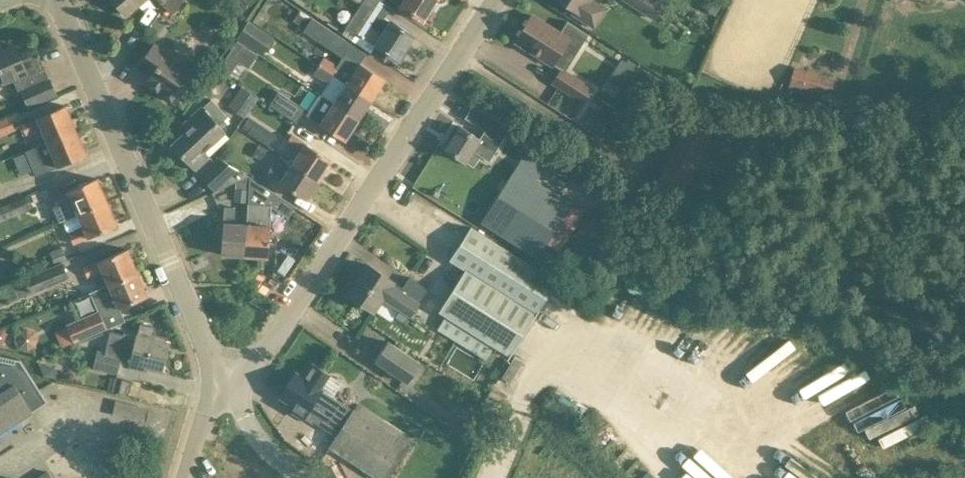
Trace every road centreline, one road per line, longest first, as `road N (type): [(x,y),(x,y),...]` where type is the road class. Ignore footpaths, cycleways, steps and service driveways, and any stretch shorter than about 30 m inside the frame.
road 1 (residential): [(221,384),(255,365),(497,0)]
road 2 (residential): [(221,384),(57,0)]
road 3 (track): [(463,53),(642,177)]
road 4 (unclassified): [(300,477),(221,384)]

